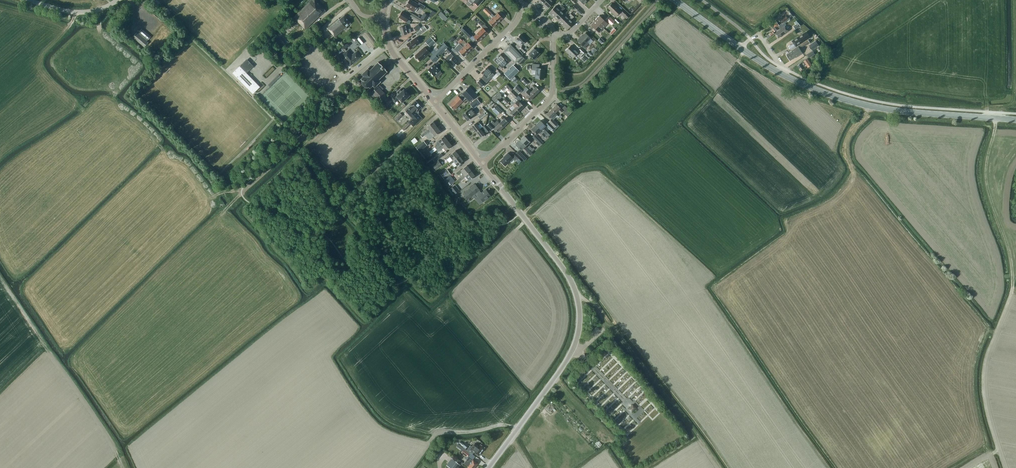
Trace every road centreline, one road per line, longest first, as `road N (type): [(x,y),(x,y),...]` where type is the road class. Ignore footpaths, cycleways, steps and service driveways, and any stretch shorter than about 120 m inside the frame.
road 1 (tertiary): [(489,467),(570,356),(580,313),(567,273),(483,165)]
road 2 (primary): [(1015,120),(888,109),(782,74)]
road 3 (track): [(578,298),(614,330),(721,467)]
road 4 (track): [(327,93),(318,100),(313,131),(226,209)]
road 5 (residential): [(483,165),(549,99),(554,35)]
road 6 (residential): [(434,103),(515,22),(525,2)]
road 7 (track): [(342,205),(438,109)]

